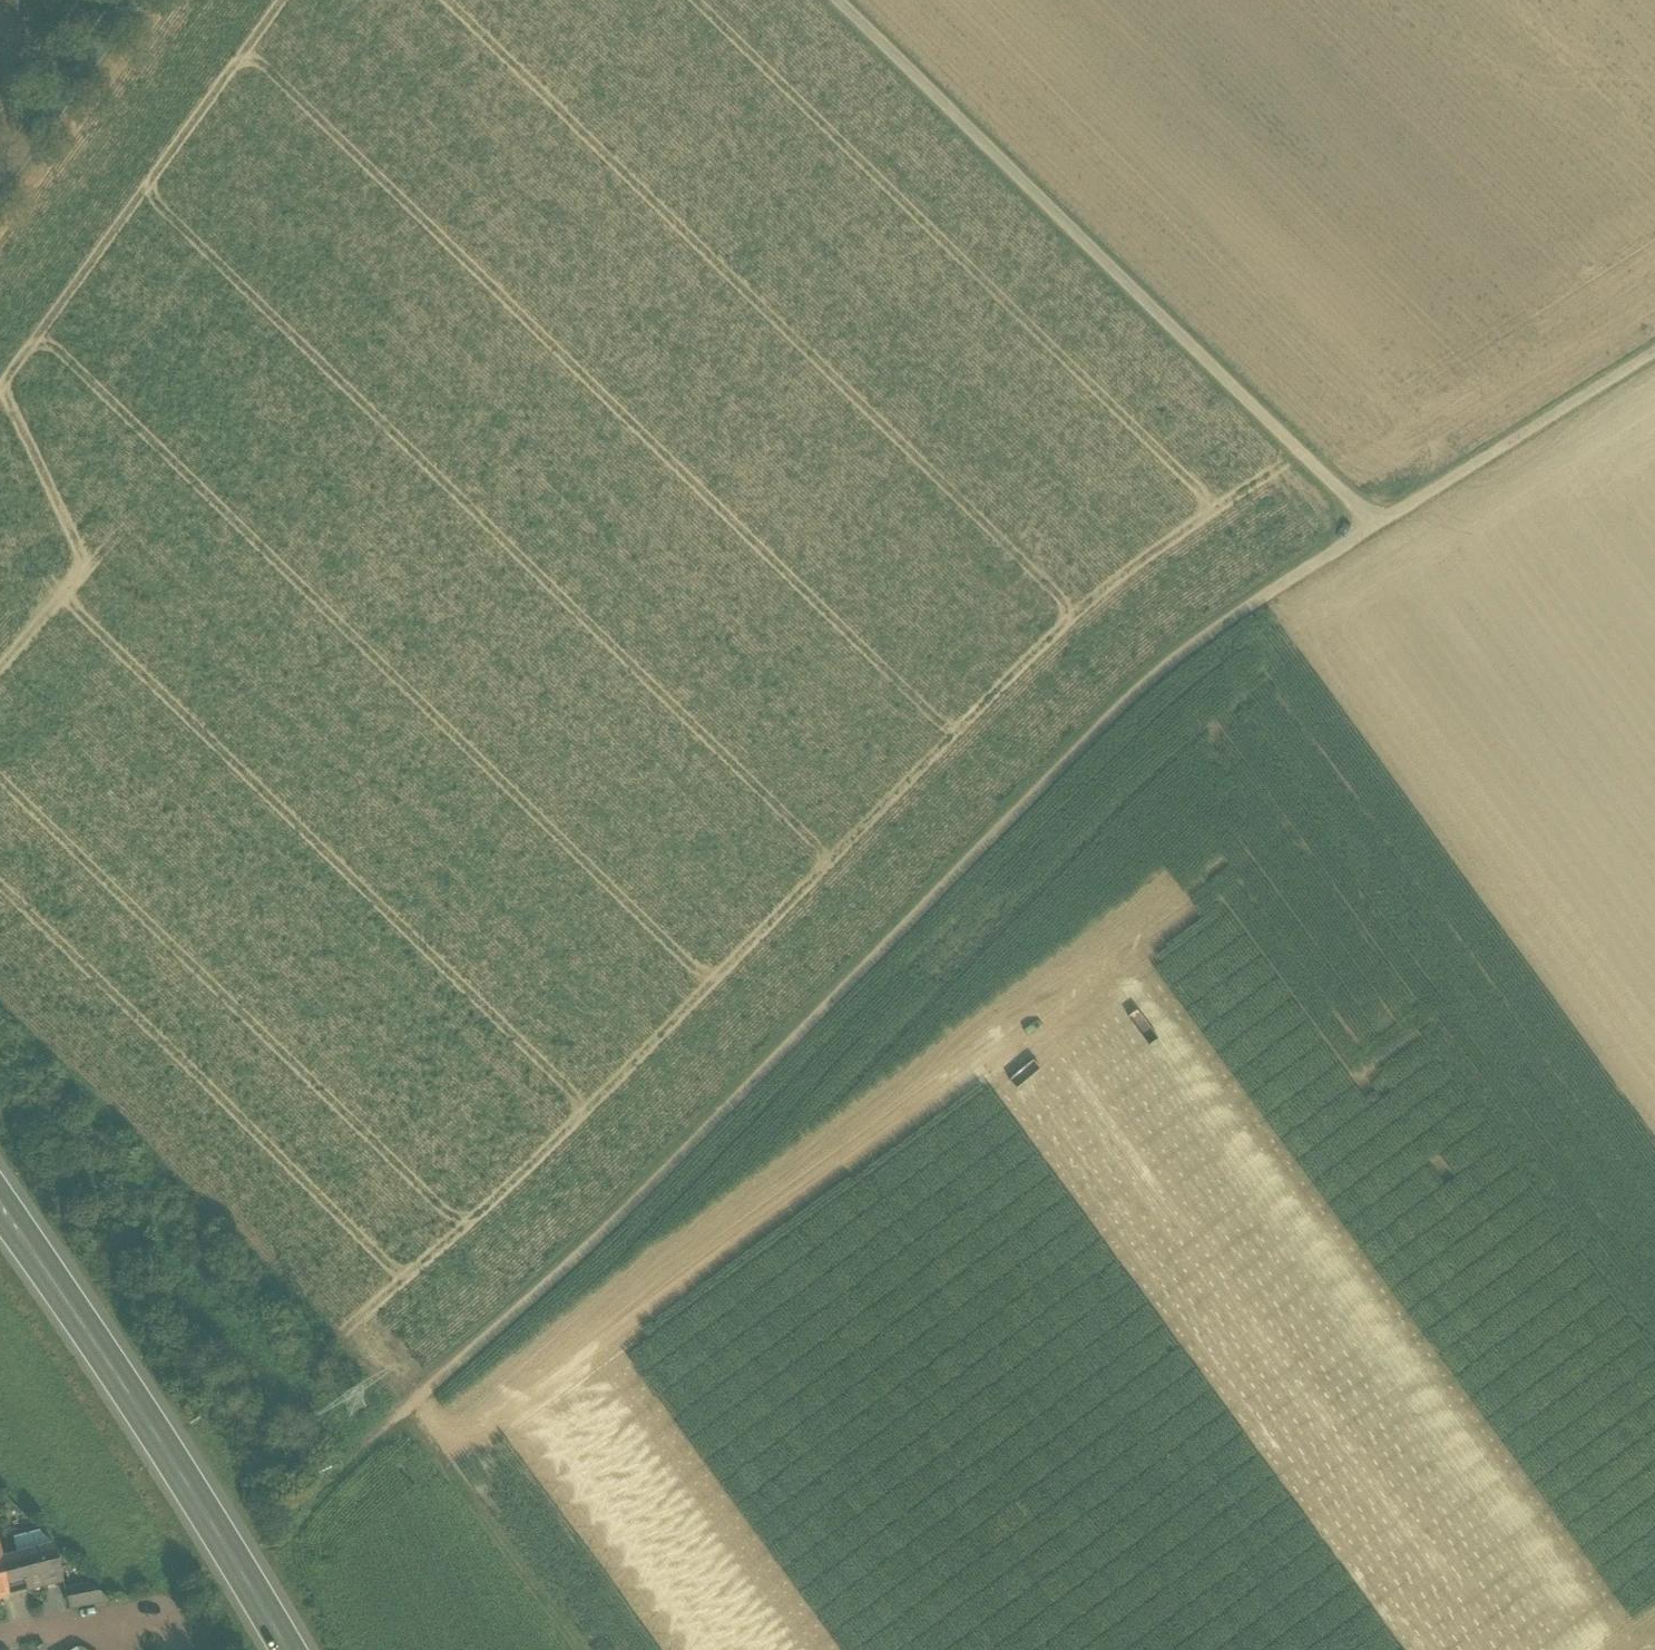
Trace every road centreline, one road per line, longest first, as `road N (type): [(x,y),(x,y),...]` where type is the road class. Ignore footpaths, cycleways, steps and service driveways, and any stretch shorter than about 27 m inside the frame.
road 1 (track): [(384,1428),(1176,655),(1373,526)]
road 2 (track): [(839,0),(1373,526)]
road 3 (primary): [(0,1208),(151,1429),(286,1649)]
road 4 (track): [(1373,526),(1654,350)]
road 5 (track): [(402,1411),(580,1649)]
road 6 (secondary): [(130,0),(0,179)]
road 7 (residential): [(0,1639),(142,1611),(172,1649)]

